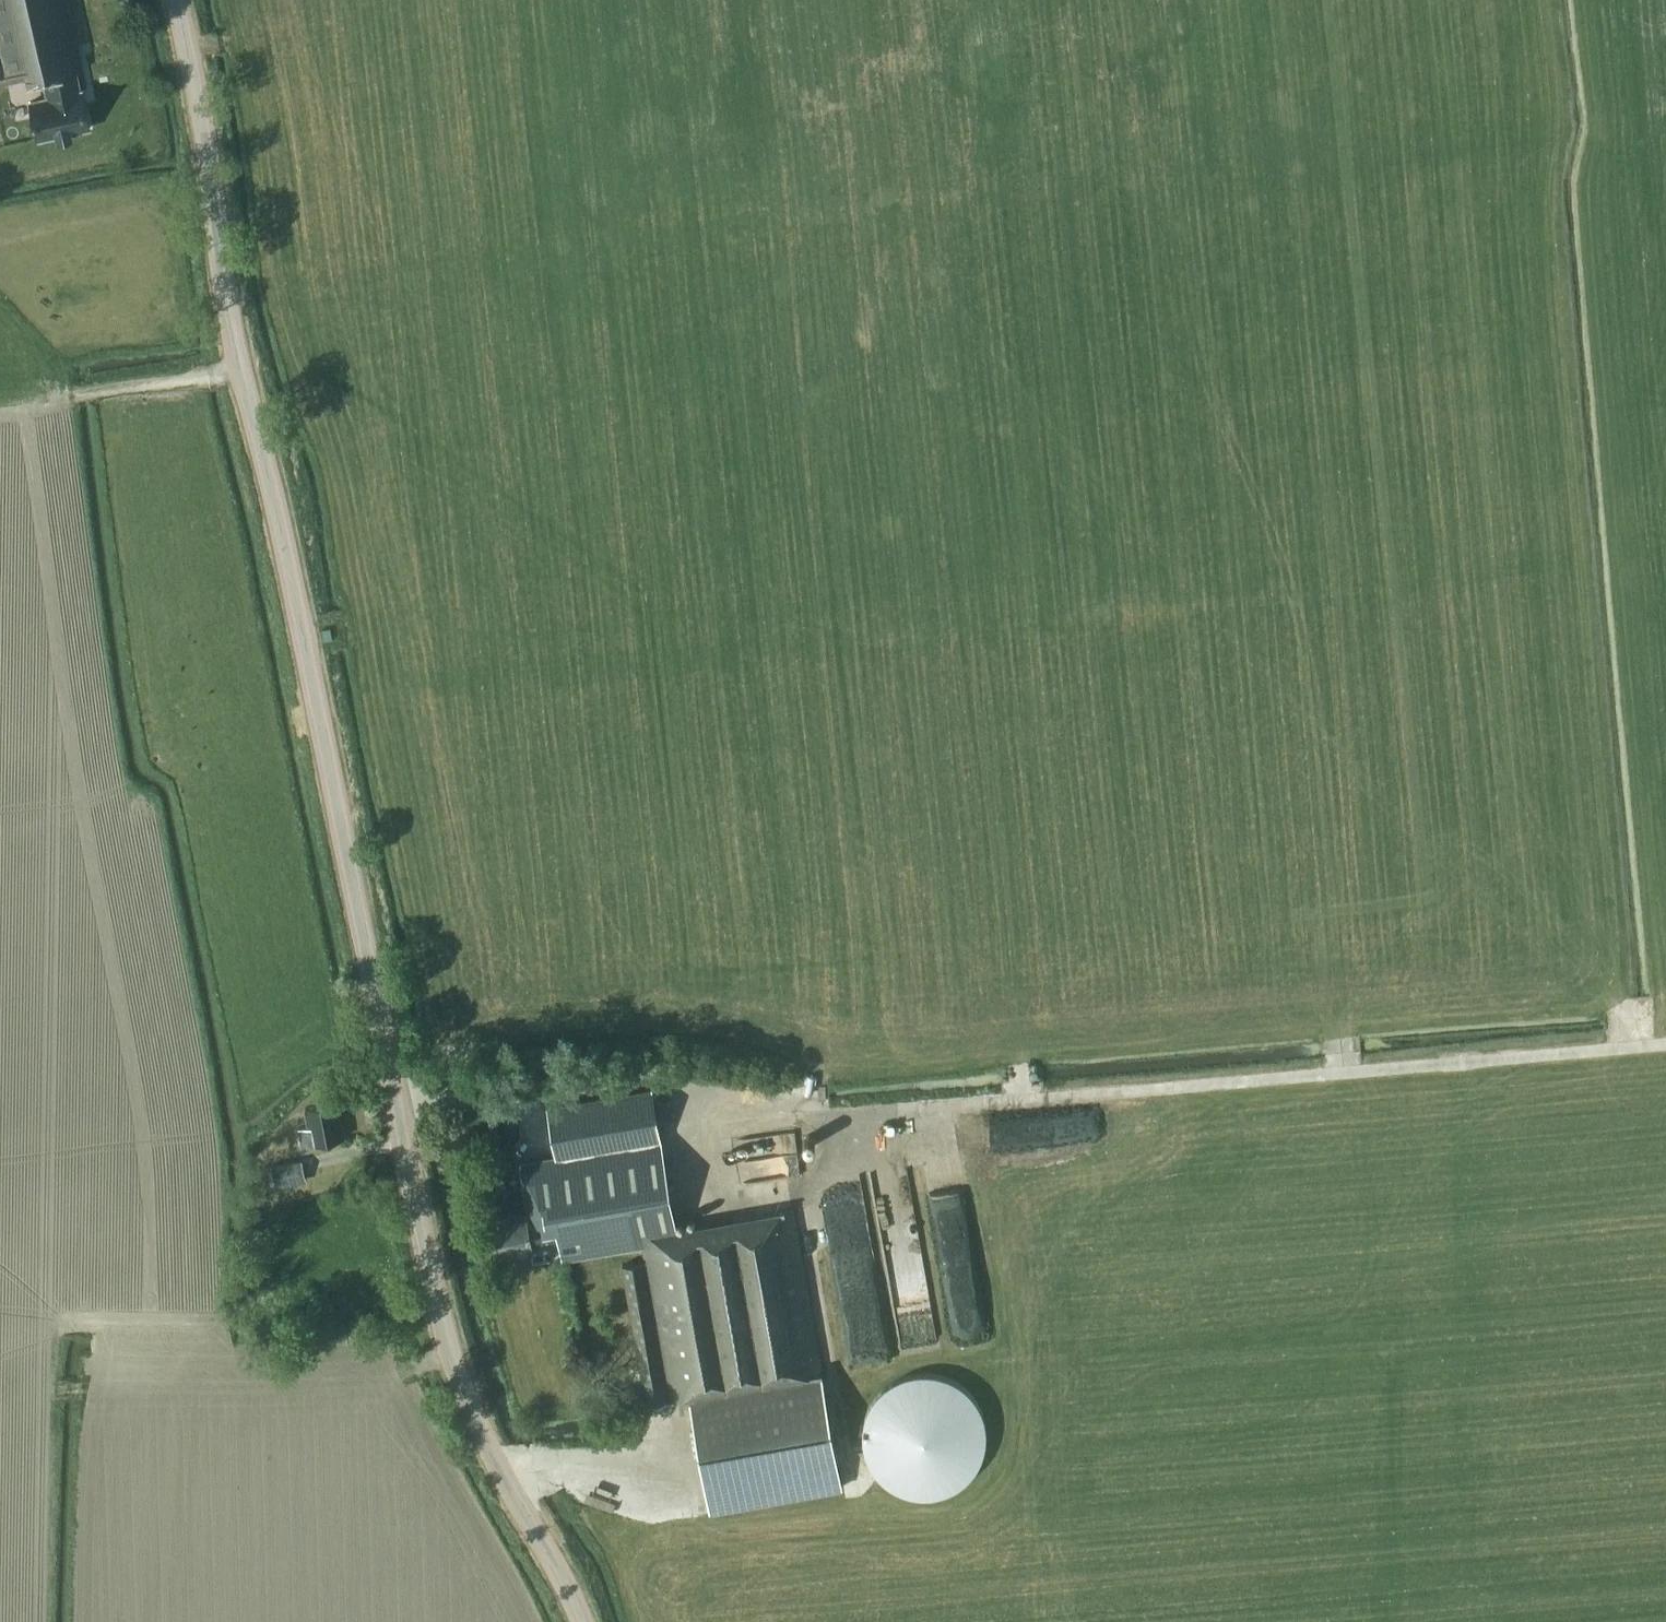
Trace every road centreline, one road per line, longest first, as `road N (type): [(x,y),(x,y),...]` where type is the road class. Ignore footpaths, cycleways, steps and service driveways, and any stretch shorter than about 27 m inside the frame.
road 1 (tertiary): [(580,1621),(479,1426),(446,1331),(242,366),(176,0)]

